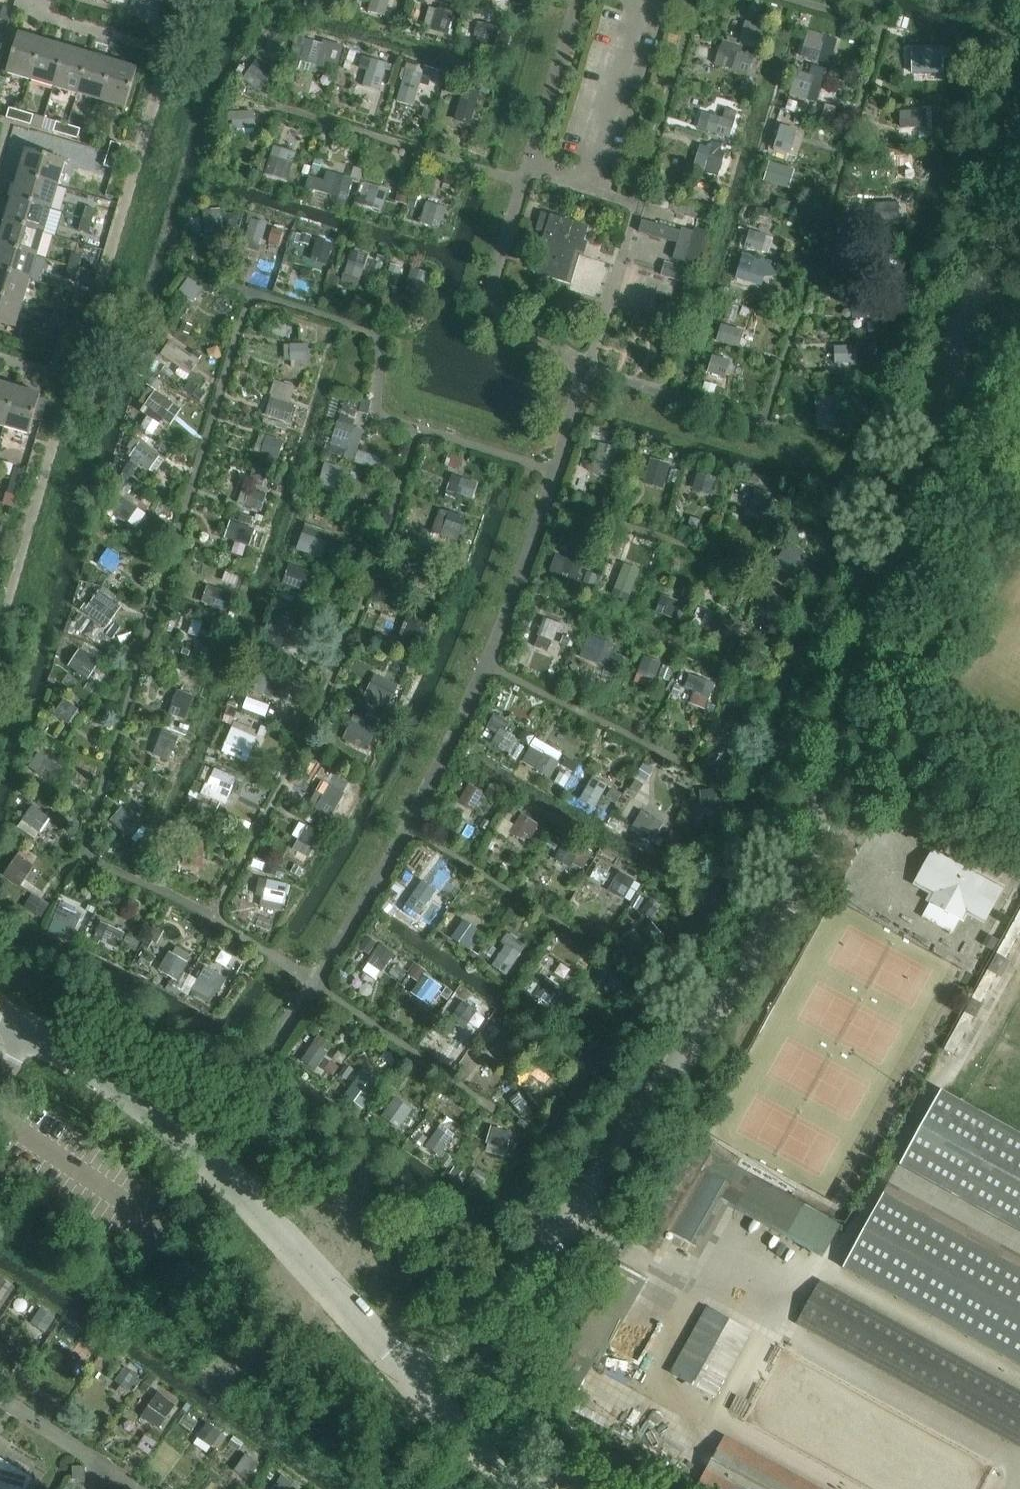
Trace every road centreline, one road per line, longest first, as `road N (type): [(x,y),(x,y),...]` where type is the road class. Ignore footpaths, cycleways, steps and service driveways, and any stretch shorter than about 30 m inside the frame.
road 1 (residential): [(416,1379),(528,1271),(592,1187),(801,877),(1019,141)]
road 2 (residential): [(416,1379),(200,1148),(94,1068),(31,1035)]
road 3 (unclassified): [(524,1488),(416,1379)]

